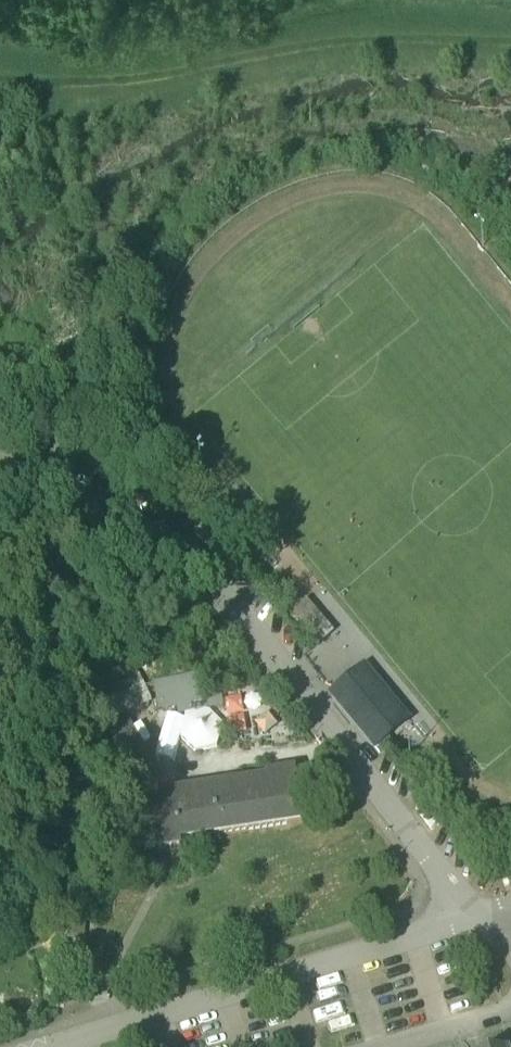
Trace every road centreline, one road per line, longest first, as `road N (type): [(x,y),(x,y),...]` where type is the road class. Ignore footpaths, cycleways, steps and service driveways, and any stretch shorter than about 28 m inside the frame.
road 1 (residential): [(478,914),(200,559),(164,531),(0,469)]
road 2 (residential): [(57,1046),(478,914)]
road 3 (residential): [(396,1046),(510,1010)]

